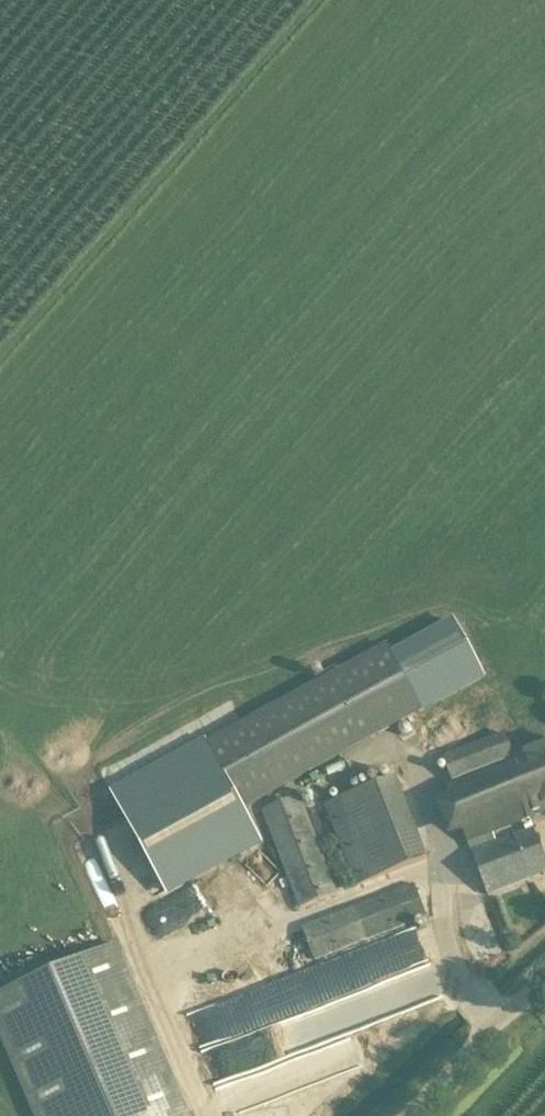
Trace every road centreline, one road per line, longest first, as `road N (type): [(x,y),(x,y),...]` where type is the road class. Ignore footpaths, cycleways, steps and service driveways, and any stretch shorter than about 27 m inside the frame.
road 1 (unclassified): [(404,1115),(544,986)]

